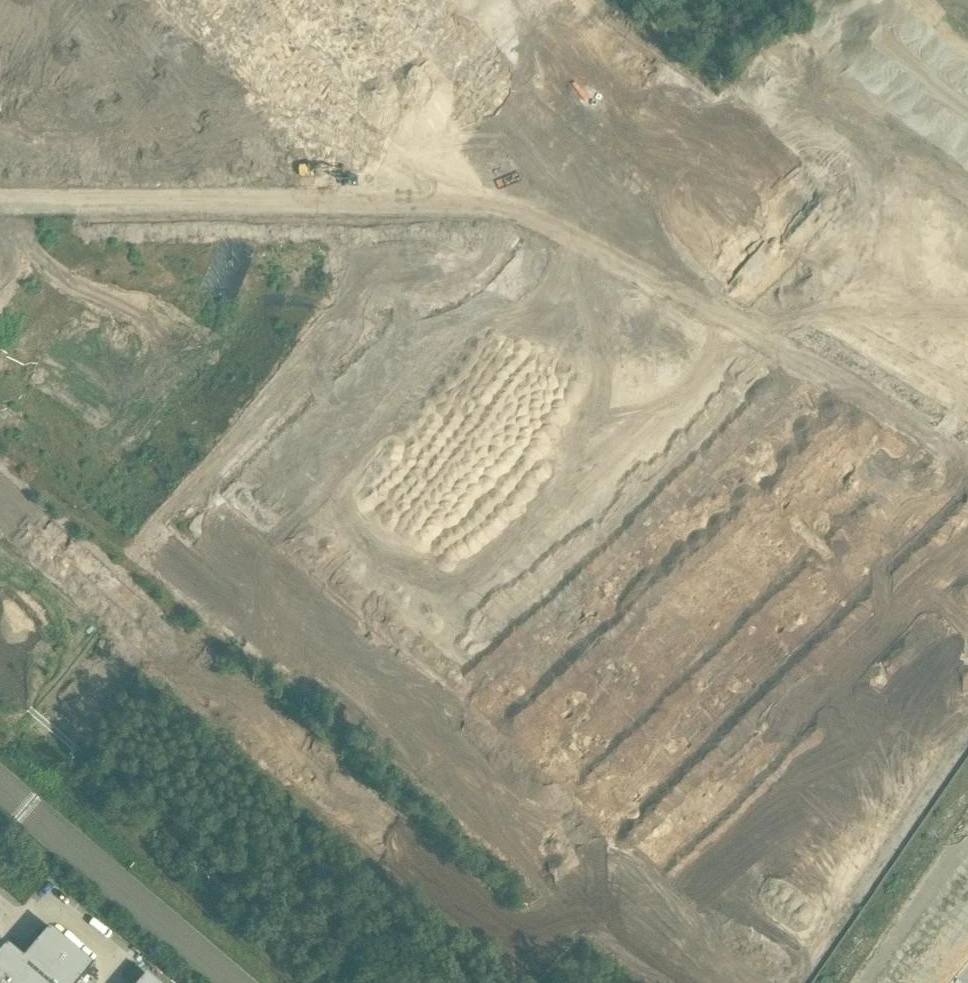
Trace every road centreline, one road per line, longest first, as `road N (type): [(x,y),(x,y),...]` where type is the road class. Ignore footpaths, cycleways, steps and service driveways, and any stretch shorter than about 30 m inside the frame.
road 1 (unclassified): [(231,982),(0,785)]

